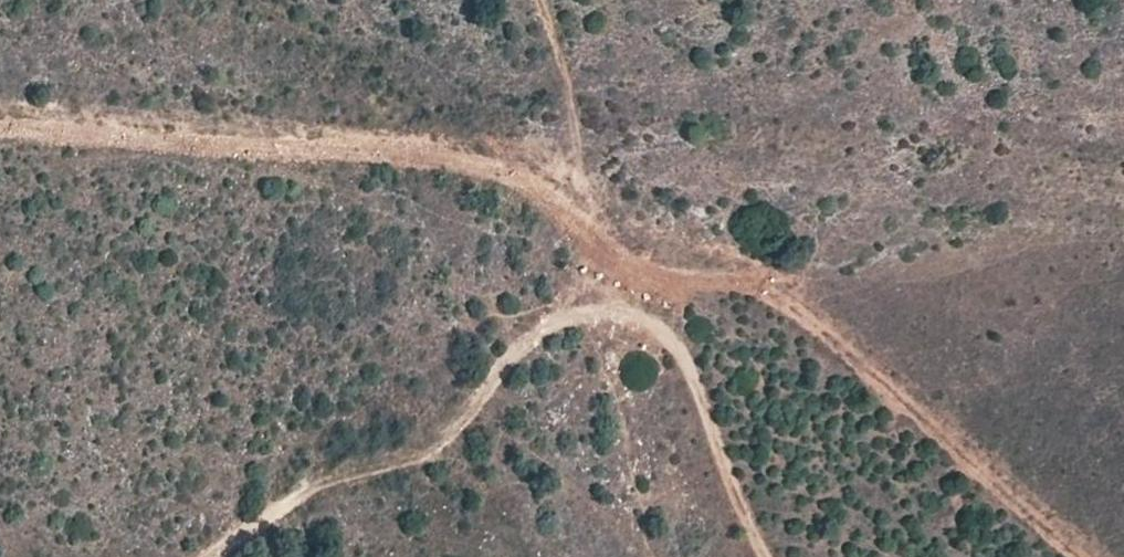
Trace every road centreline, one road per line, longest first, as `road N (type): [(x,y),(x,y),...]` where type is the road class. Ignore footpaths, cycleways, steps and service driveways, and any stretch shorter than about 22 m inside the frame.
road 1 (track): [(0,122),(475,154),(585,197),(759,284),(1091,556)]
road 2 (track): [(218,556),(318,485),(415,458),(457,427),(530,339),(585,316),(646,317),(675,341),(766,556)]

